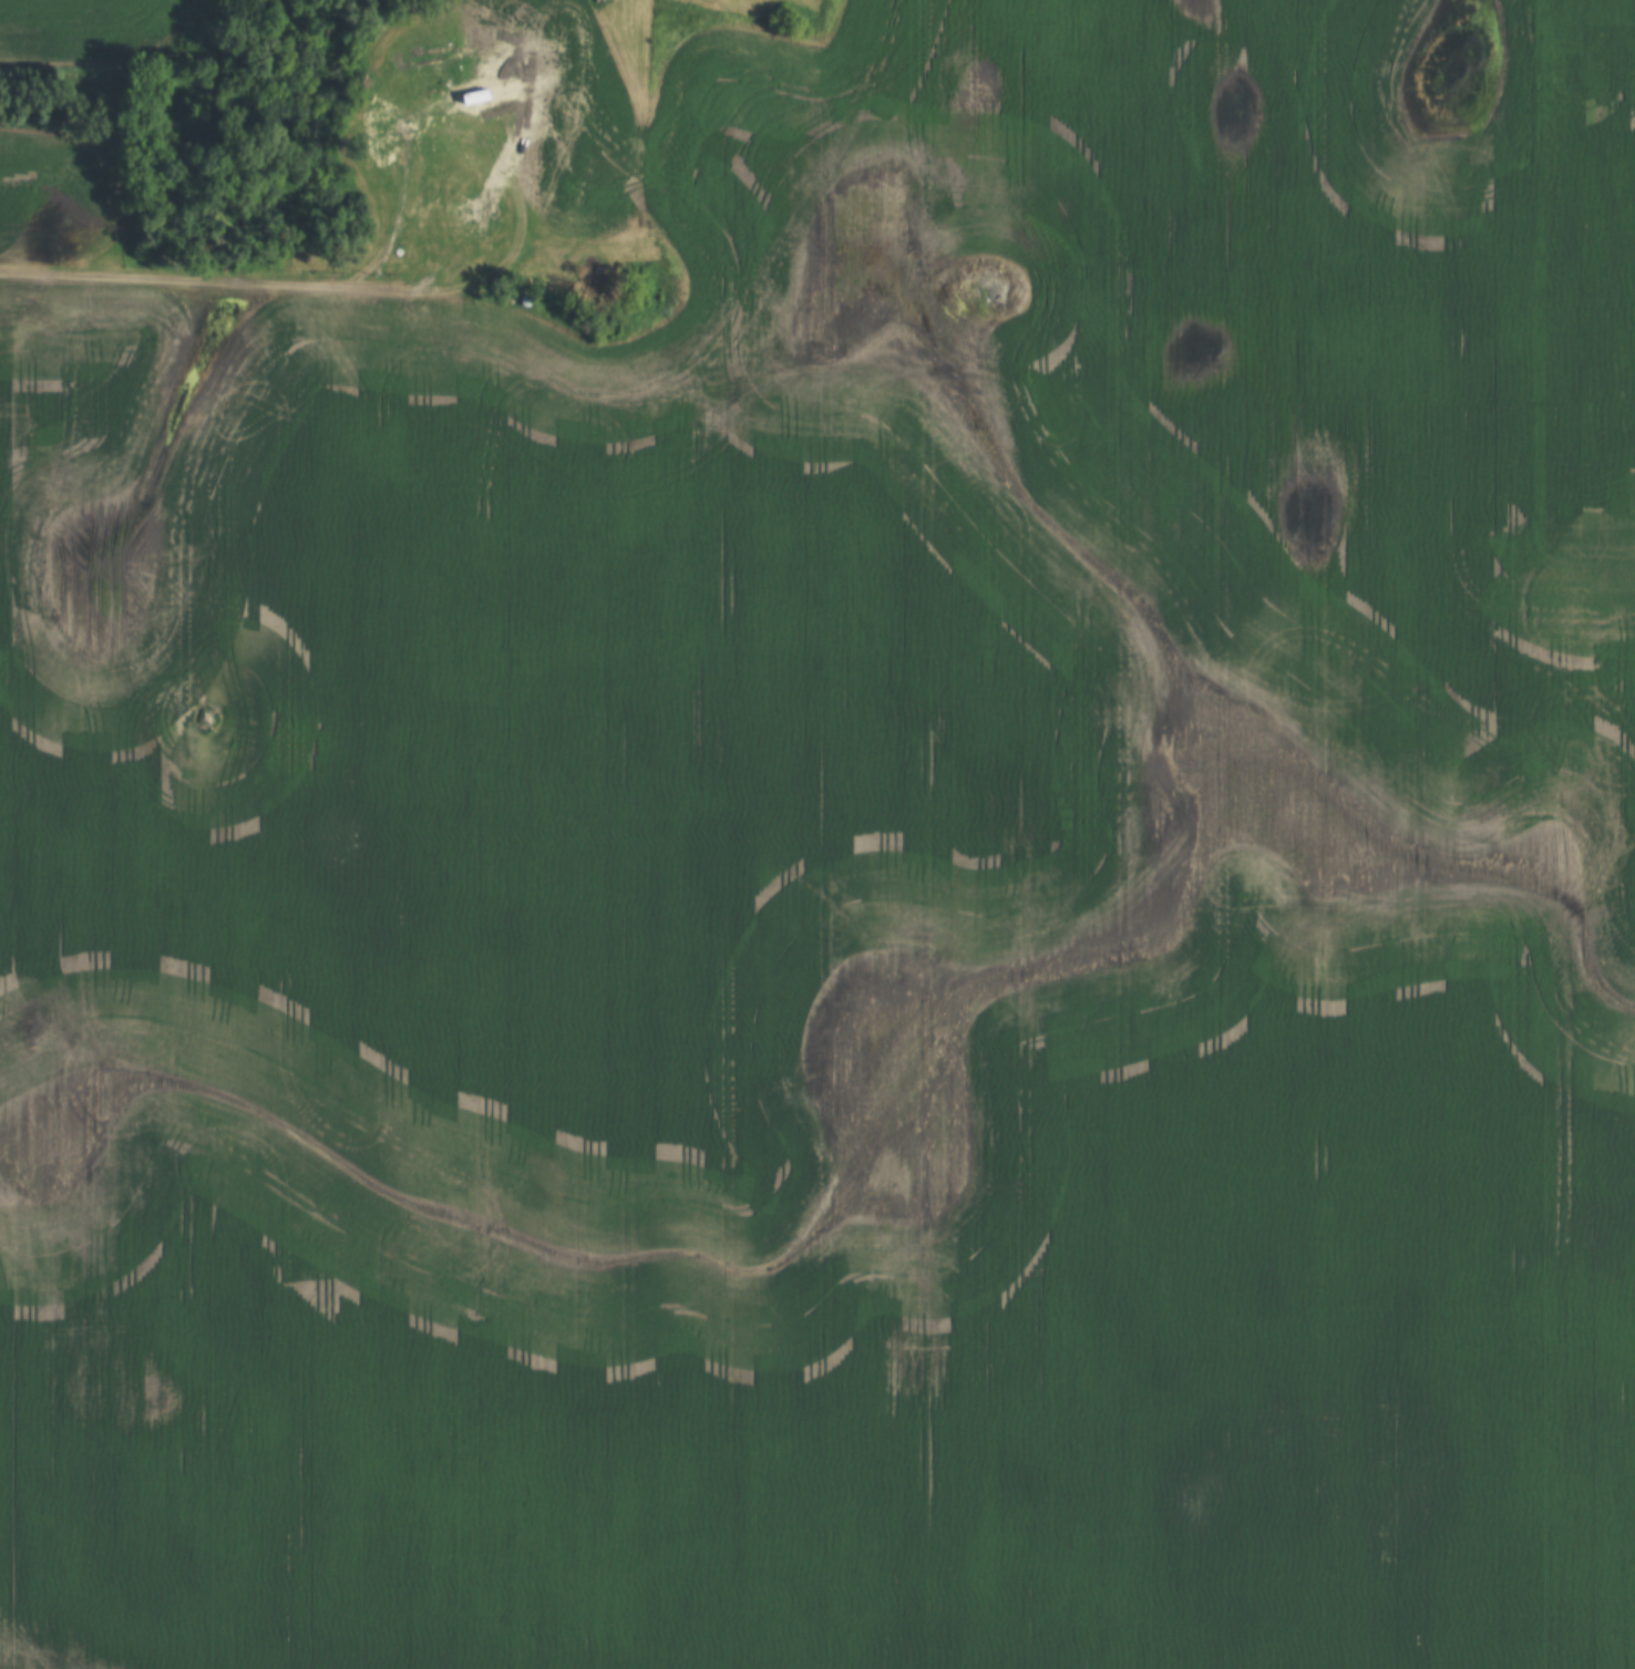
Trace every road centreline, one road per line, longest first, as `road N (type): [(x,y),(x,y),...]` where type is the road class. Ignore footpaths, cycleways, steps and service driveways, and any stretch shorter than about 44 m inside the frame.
road 1 (track): [(1634,548),(1478,552),(1397,566),(1216,680),(1160,684),(1096,660),(940,573),(789,503),(430,289)]

